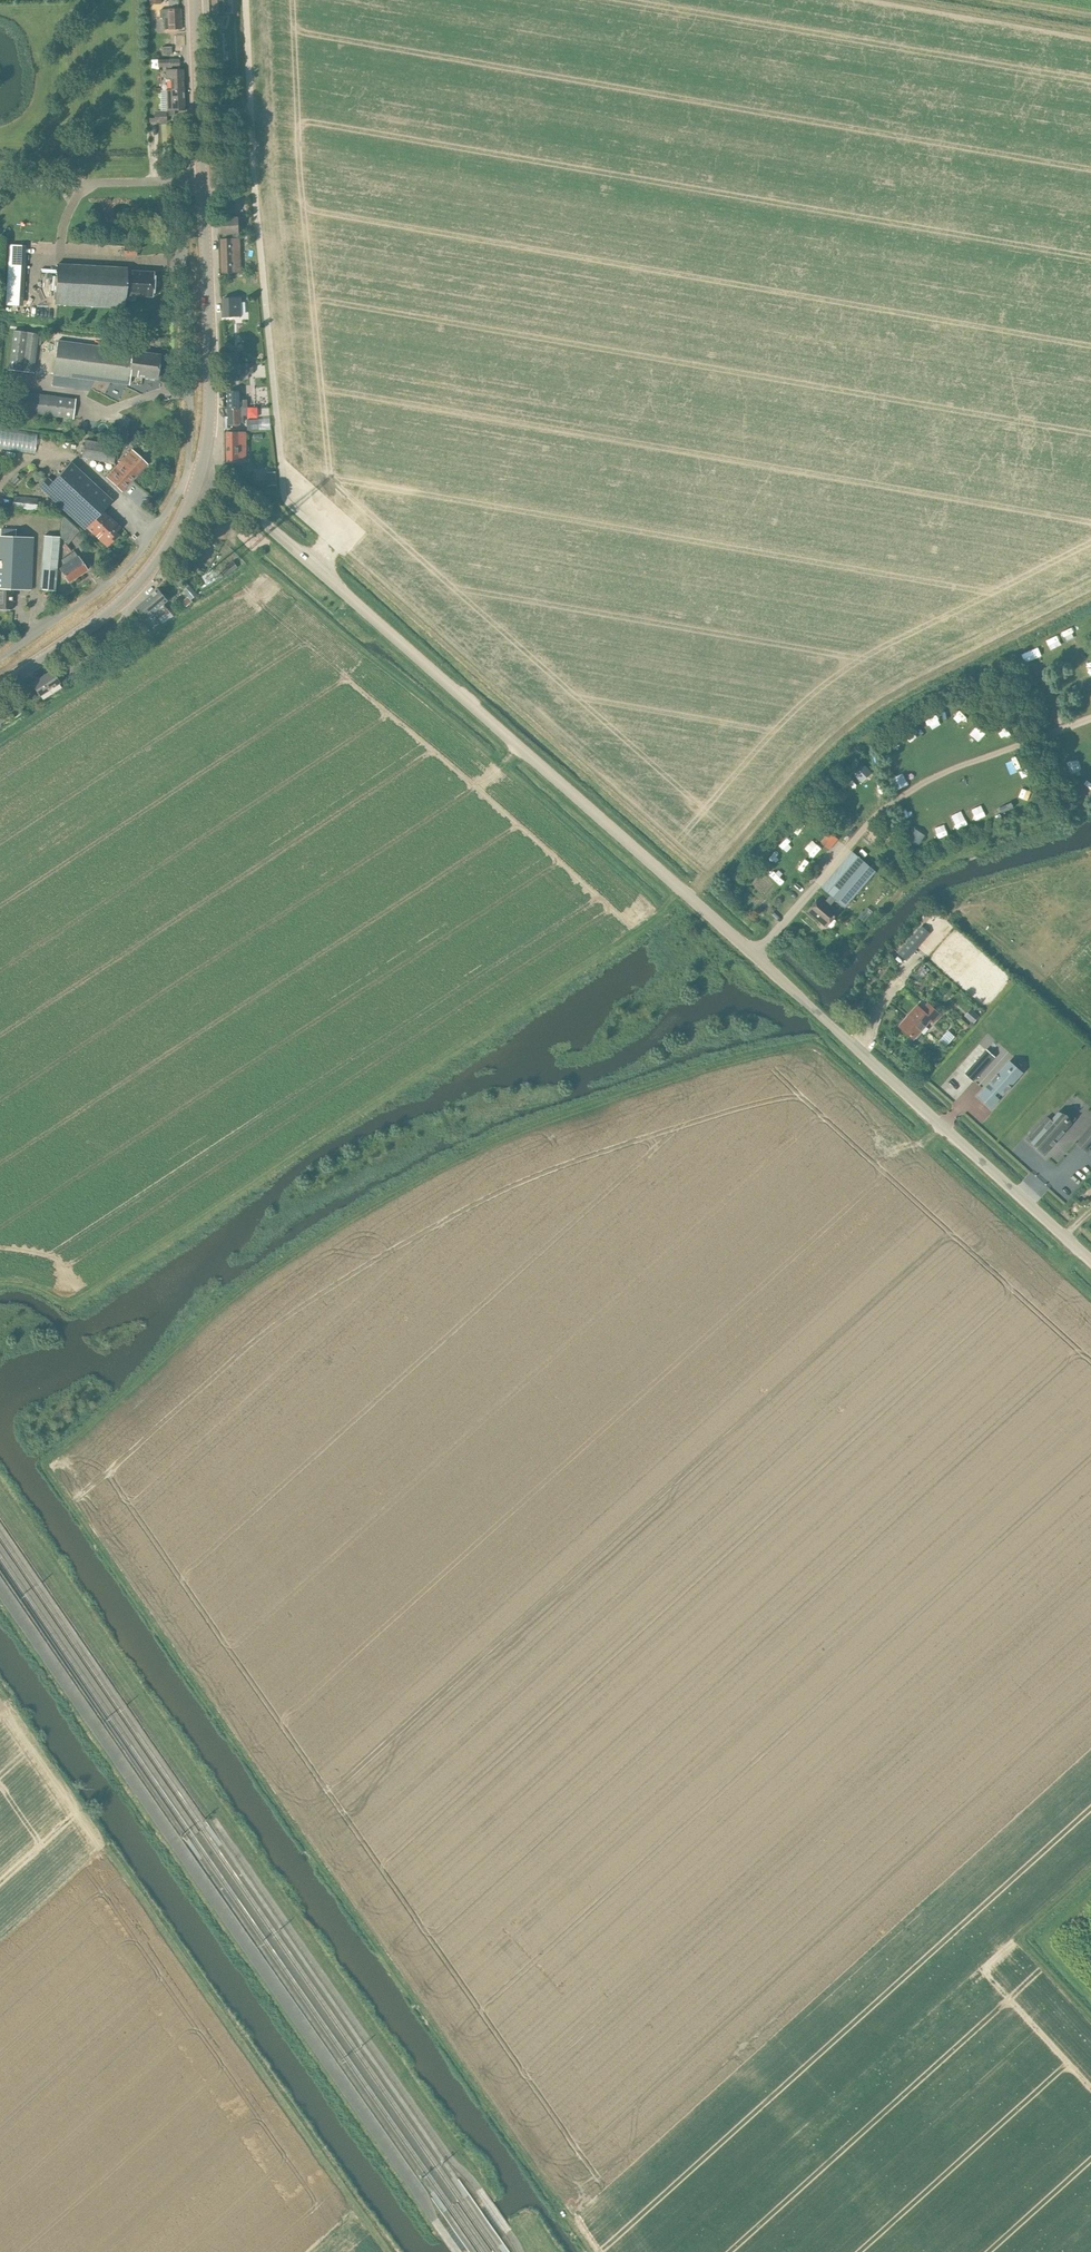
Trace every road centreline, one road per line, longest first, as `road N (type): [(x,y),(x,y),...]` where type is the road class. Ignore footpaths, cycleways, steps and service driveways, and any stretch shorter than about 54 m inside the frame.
road 1 (unclassified): [(1090,1256),(313,563),(240,504),(196,481)]
road 2 (track): [(244,0),(261,290),(285,487),(325,539),(313,563)]
road 3 (track): [(0,1506),(214,1818)]
road 4 (residential): [(196,481),(188,462),(184,185),(201,185)]
road 5 (secondary): [(196,481),(210,388),(201,185)]
road 6 (secondary): [(0,685),(142,579),(196,481)]
road 7 (residential): [(0,659),(99,594),(147,547),(196,481)]
road 8 (secondary): [(201,185),(195,0)]

